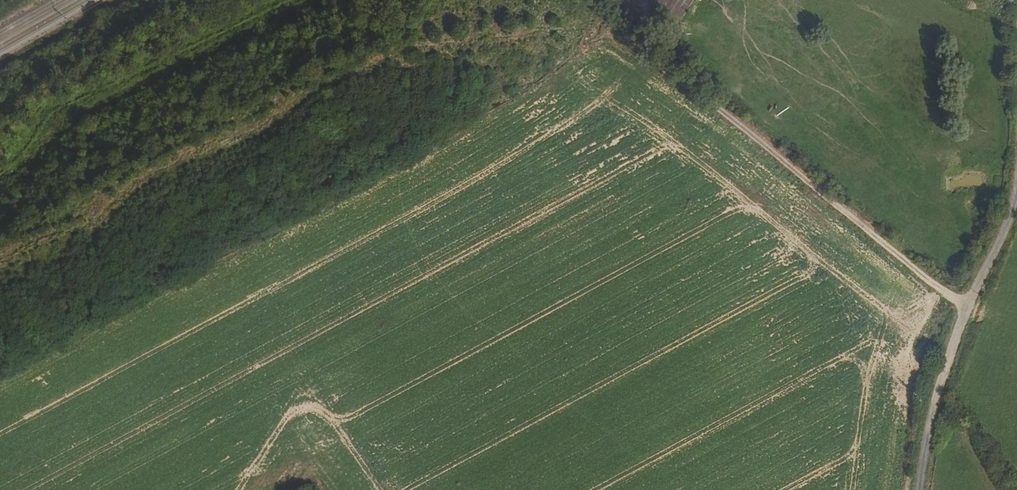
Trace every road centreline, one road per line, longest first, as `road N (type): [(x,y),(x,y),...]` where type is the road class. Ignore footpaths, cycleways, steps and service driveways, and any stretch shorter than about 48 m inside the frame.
road 1 (unclassified): [(633,43),(969,303)]
road 2 (unclassified): [(969,303),(921,489)]
road 3 (unclassified): [(1016,187),(969,303)]

